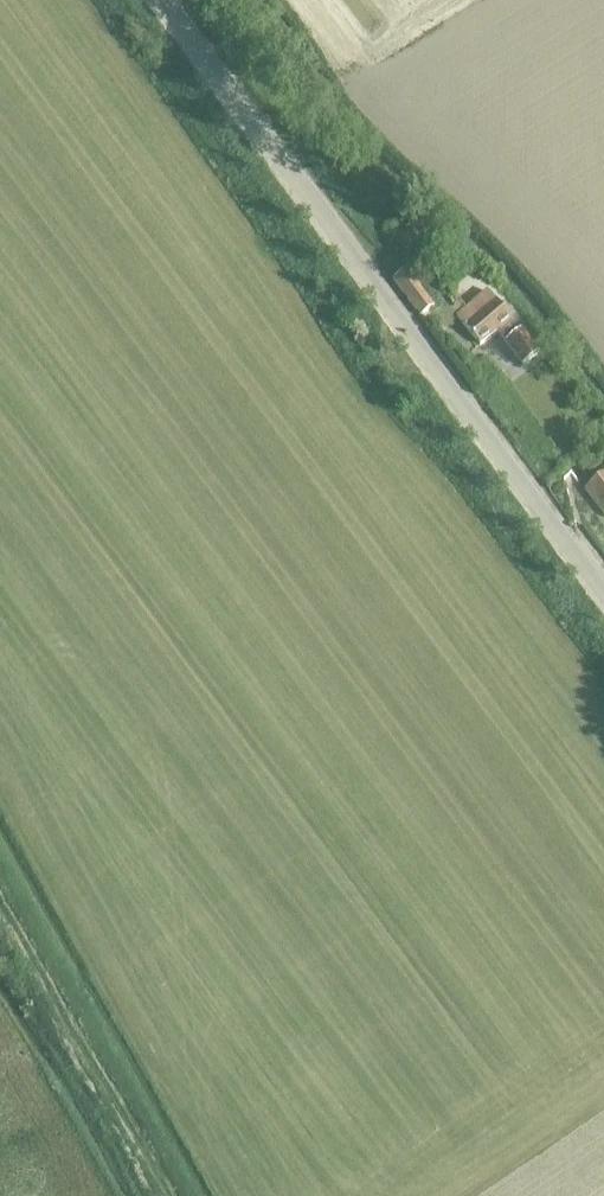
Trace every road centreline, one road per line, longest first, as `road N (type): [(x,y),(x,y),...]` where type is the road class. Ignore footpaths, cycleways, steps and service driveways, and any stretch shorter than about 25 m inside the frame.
road 1 (unclassified): [(603,592),(159,0)]
road 2 (track): [(0,892),(171,1195)]

